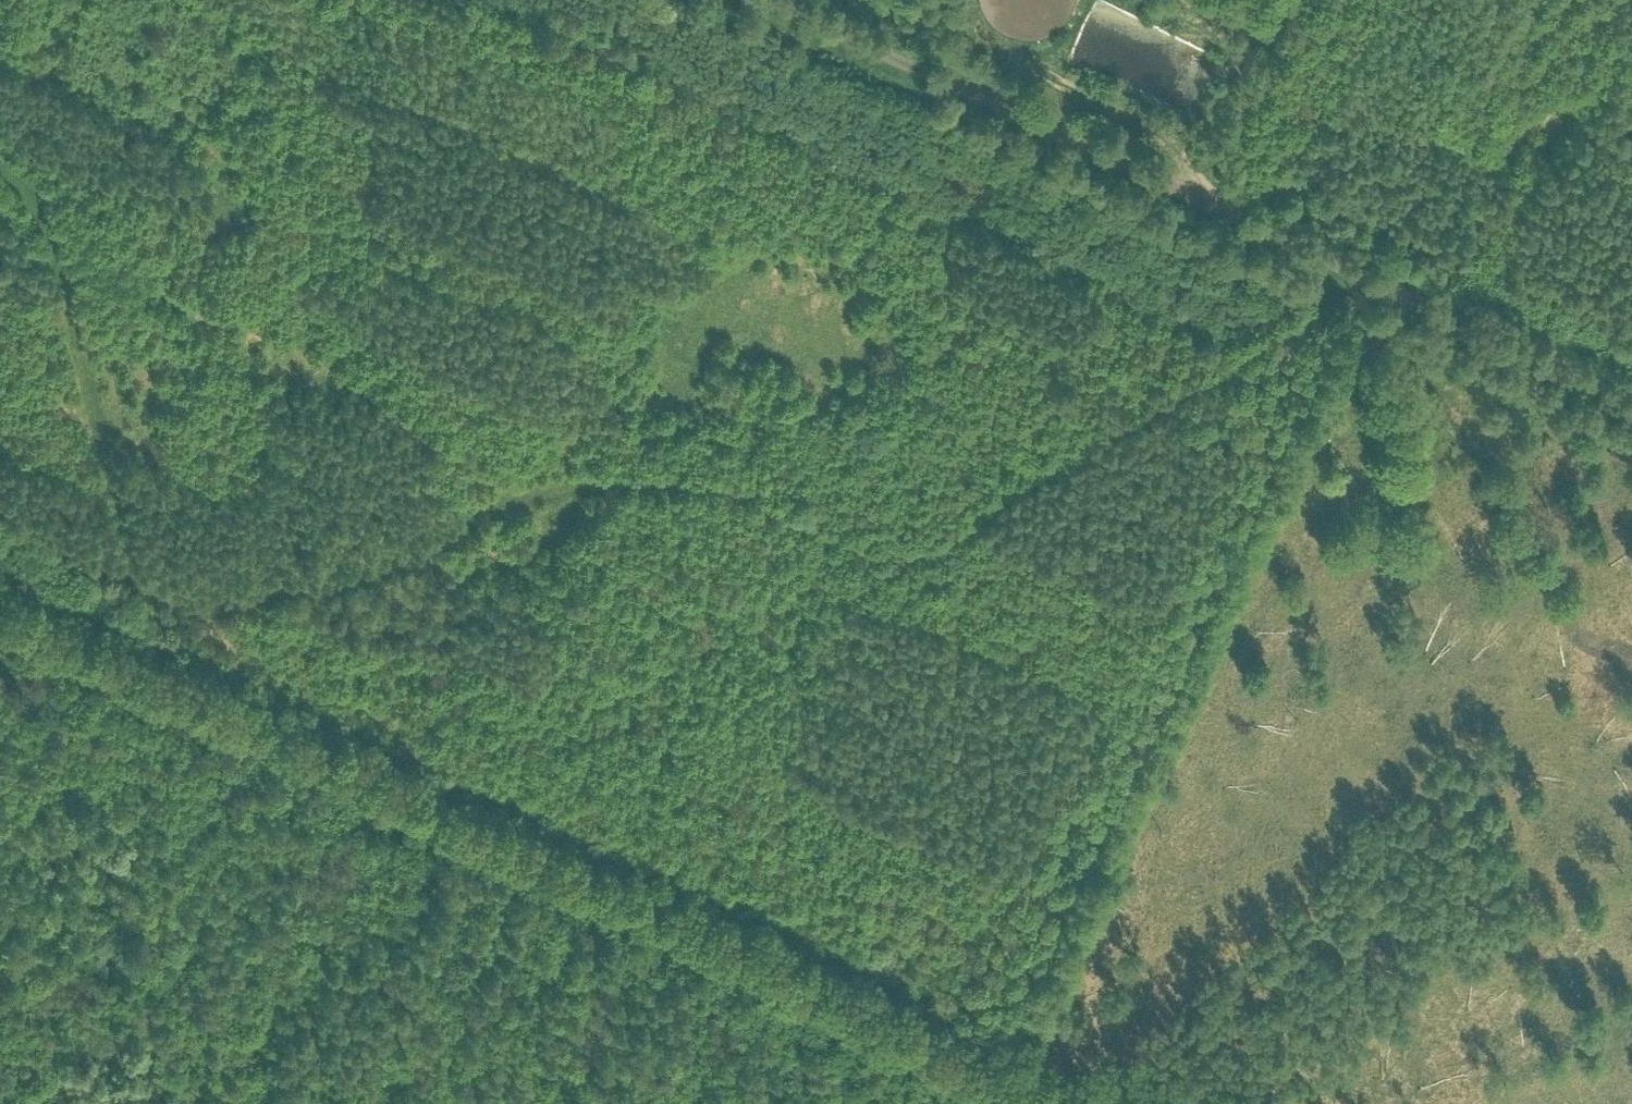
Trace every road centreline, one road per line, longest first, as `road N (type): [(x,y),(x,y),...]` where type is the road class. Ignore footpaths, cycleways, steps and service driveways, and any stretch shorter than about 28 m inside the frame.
road 1 (unclassified): [(1631,399),(770,0)]

